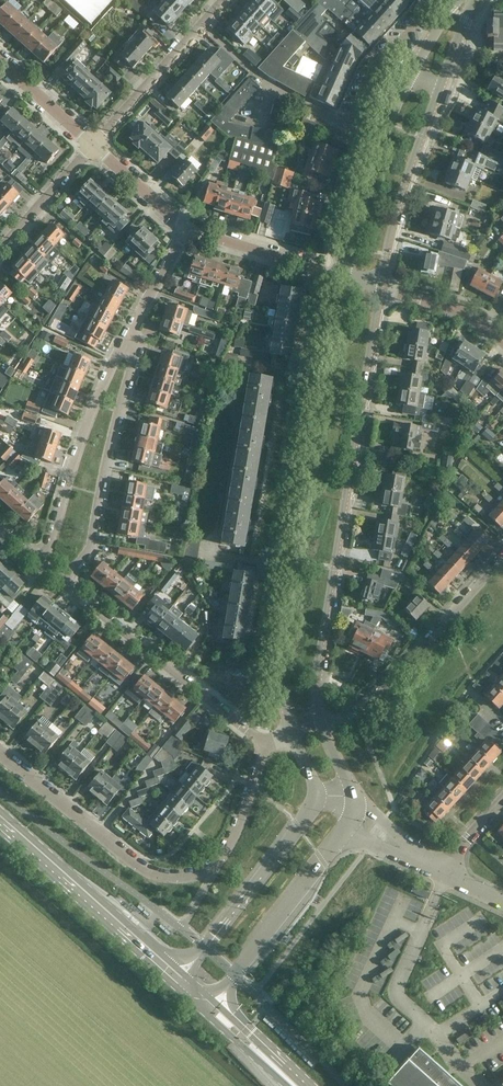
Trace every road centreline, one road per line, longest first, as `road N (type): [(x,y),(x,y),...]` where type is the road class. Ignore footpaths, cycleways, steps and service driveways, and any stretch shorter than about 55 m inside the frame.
road 1 (tertiary): [(343,275),(282,658),(280,689),(294,736)]
road 2 (tertiary): [(322,724),(315,688),(380,283)]
road 3 (residential): [(217,865),(182,879),(141,867),(0,753)]
road 4 (residential): [(65,583),(94,545),(136,348),(127,341)]
road 5 (residential): [(265,743),(65,583)]
road 6 (residential): [(322,724),(347,716),(394,677),(502,557)]
road 7 (secondary): [(179,979),(0,820)]
road 8 (residential): [(38,562),(127,341)]
road 9 (tertiary): [(208,1007),(351,817)]
road 10 (tertiary): [(317,801),(179,979)]
road 11 (tertiary): [(410,80),(359,201),(343,275)]
road 12 (residential): [(93,149),(225,0)]
road 13 (tertiary): [(380,283),(437,94)]
road 14 (residential): [(343,275),(189,232)]
road 15 (residential): [(0,252),(93,149)]
road 16 (residential): [(502,344),(474,318),(380,283)]
road 17 (residential): [(217,865),(265,743)]
road 18 (residential): [(189,232),(93,149)]
road 19 (residential): [(127,341),(189,232)]
road 20 (residential): [(93,149),(0,65)]

